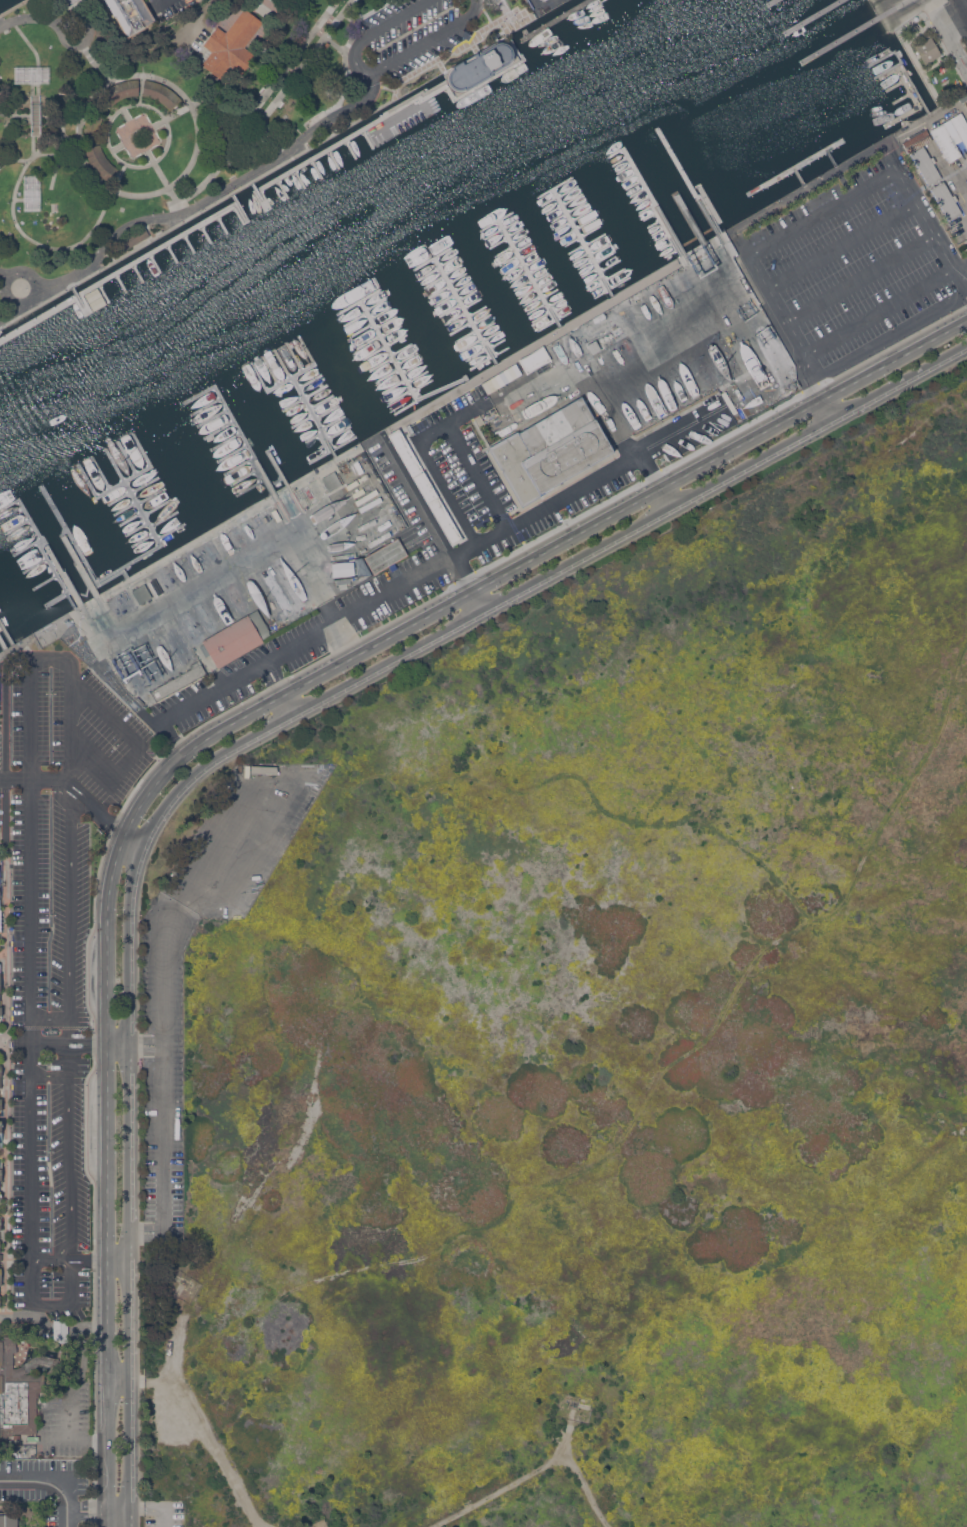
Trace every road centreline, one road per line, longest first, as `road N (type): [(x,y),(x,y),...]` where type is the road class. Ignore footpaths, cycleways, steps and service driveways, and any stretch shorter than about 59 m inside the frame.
road 1 (track): [(162,1384),(183,1352),(284,1291),(422,1257),(455,1235),(502,1225),(528,1182),(607,1152),(664,1069),(710,1035),(764,950),(827,915),(848,892),(877,825),(928,759),(966,644)]
road 2 (track): [(311,776),(342,791),(372,775),(388,777),(405,799),(434,783),(471,778),(516,793),(577,776),(612,815),(668,825),(696,818),(764,866),(805,921)]
road 3 (residential): [(283,695),(194,746),(134,814),(111,879),(107,1043)]
road 4 (residential): [(129,1044),(129,909),(143,845),(204,765),(293,714)]
road 5 (residential): [(129,1526),(129,1261)]
road 6 (track): [(430,1526),(564,1448),(609,1526)]
road 7 (residential): [(293,714),(484,611)]
road 8 (residential): [(484,611),(674,507)]
road 9 (residential): [(662,487),(472,591)]
road 10 (residential): [(472,591),(283,695)]
road 11 (track): [(259,1526),(188,1411),(162,1384),(130,1380)]
road 12 (residential): [(108,1328),(108,1526)]
road 13 (residential): [(128,1230),(129,1044)]
road 14 (residential): [(824,398),(662,487)]
road 15 (residential): [(674,507),(836,419)]
road 16 (residential): [(966,319),(824,398)]
road 17 (residential): [(836,419),(966,347)]
road 18 (residential): [(107,1043),(107,1171)]

